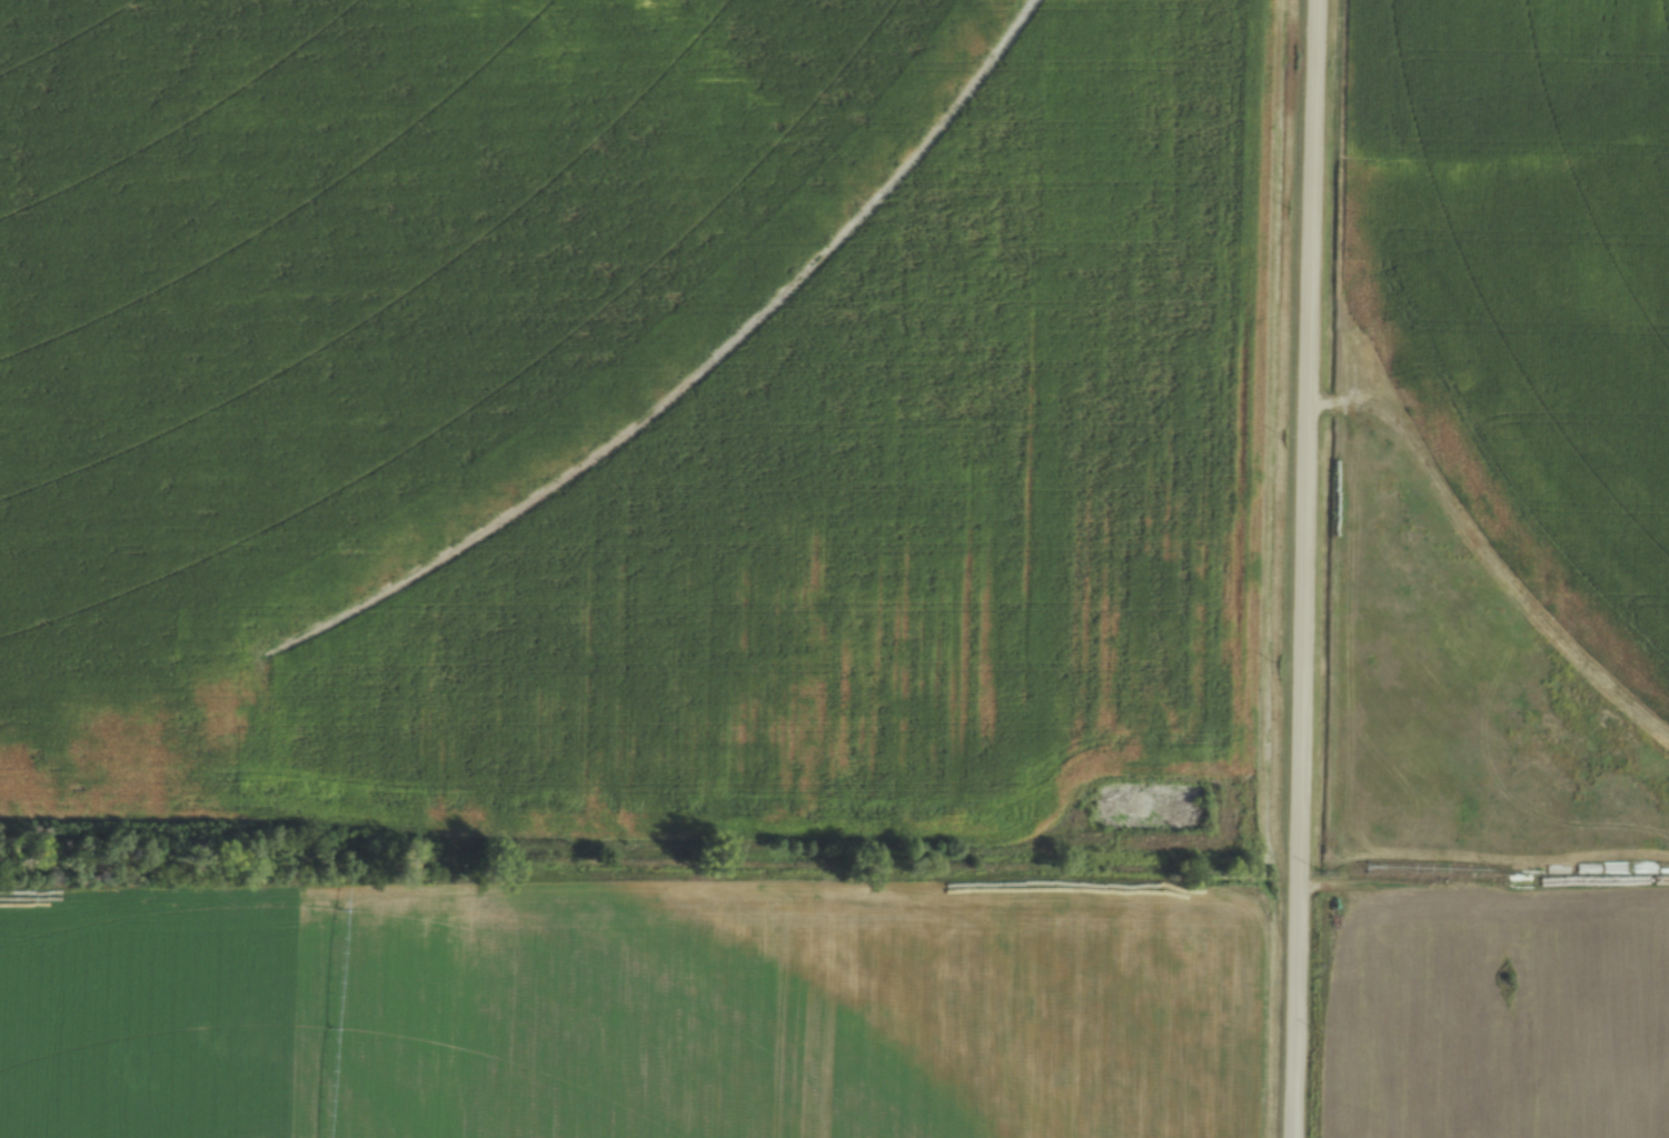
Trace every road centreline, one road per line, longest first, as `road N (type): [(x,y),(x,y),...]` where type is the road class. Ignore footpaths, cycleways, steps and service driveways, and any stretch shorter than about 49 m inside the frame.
road 1 (residential): [(1294,1137),(1318,0)]

